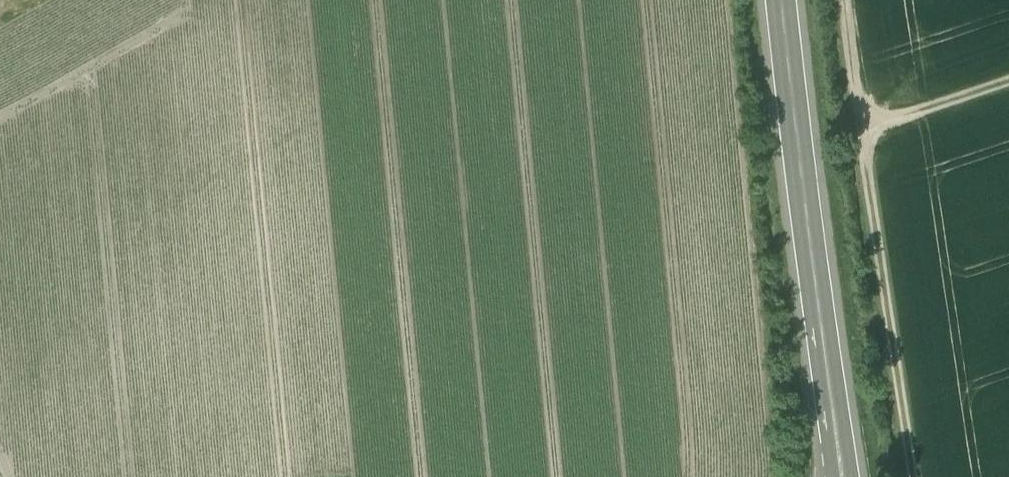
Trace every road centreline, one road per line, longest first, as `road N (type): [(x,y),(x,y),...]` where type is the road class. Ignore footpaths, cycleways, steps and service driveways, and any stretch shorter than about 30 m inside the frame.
road 1 (track): [(913,476),(842,0)]
road 2 (secondary): [(838,457),(783,0)]
road 3 (track): [(862,129),(1008,83)]

